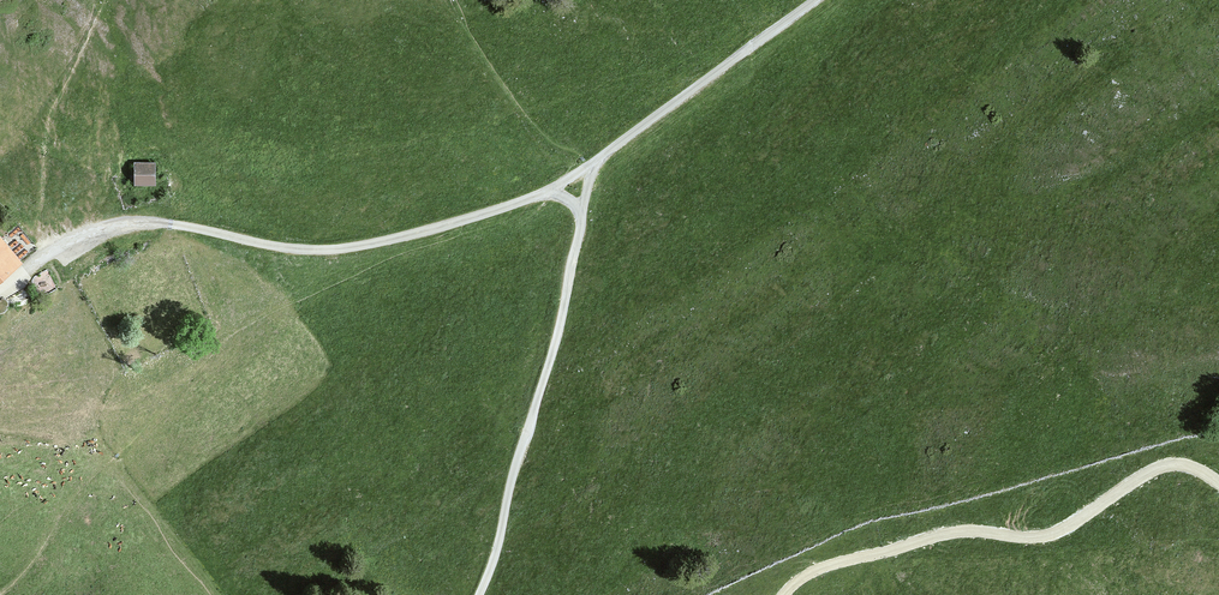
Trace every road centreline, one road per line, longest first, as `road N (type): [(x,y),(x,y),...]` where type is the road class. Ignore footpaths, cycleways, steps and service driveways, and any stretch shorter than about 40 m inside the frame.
road 1 (track): [(594,163),(545,192),(370,244),(298,249),(136,223),(50,254)]
road 2 (track): [(784,594),(831,567),(964,531),(1045,538),(1165,466),(1186,465),(1218,483)]
road 3 (track): [(481,594),(556,340),(583,212)]
road 4 (track): [(50,254),(98,384),(92,433),(75,499),(33,565),(1,594)]
road 5 (track): [(813,0),(594,163)]

